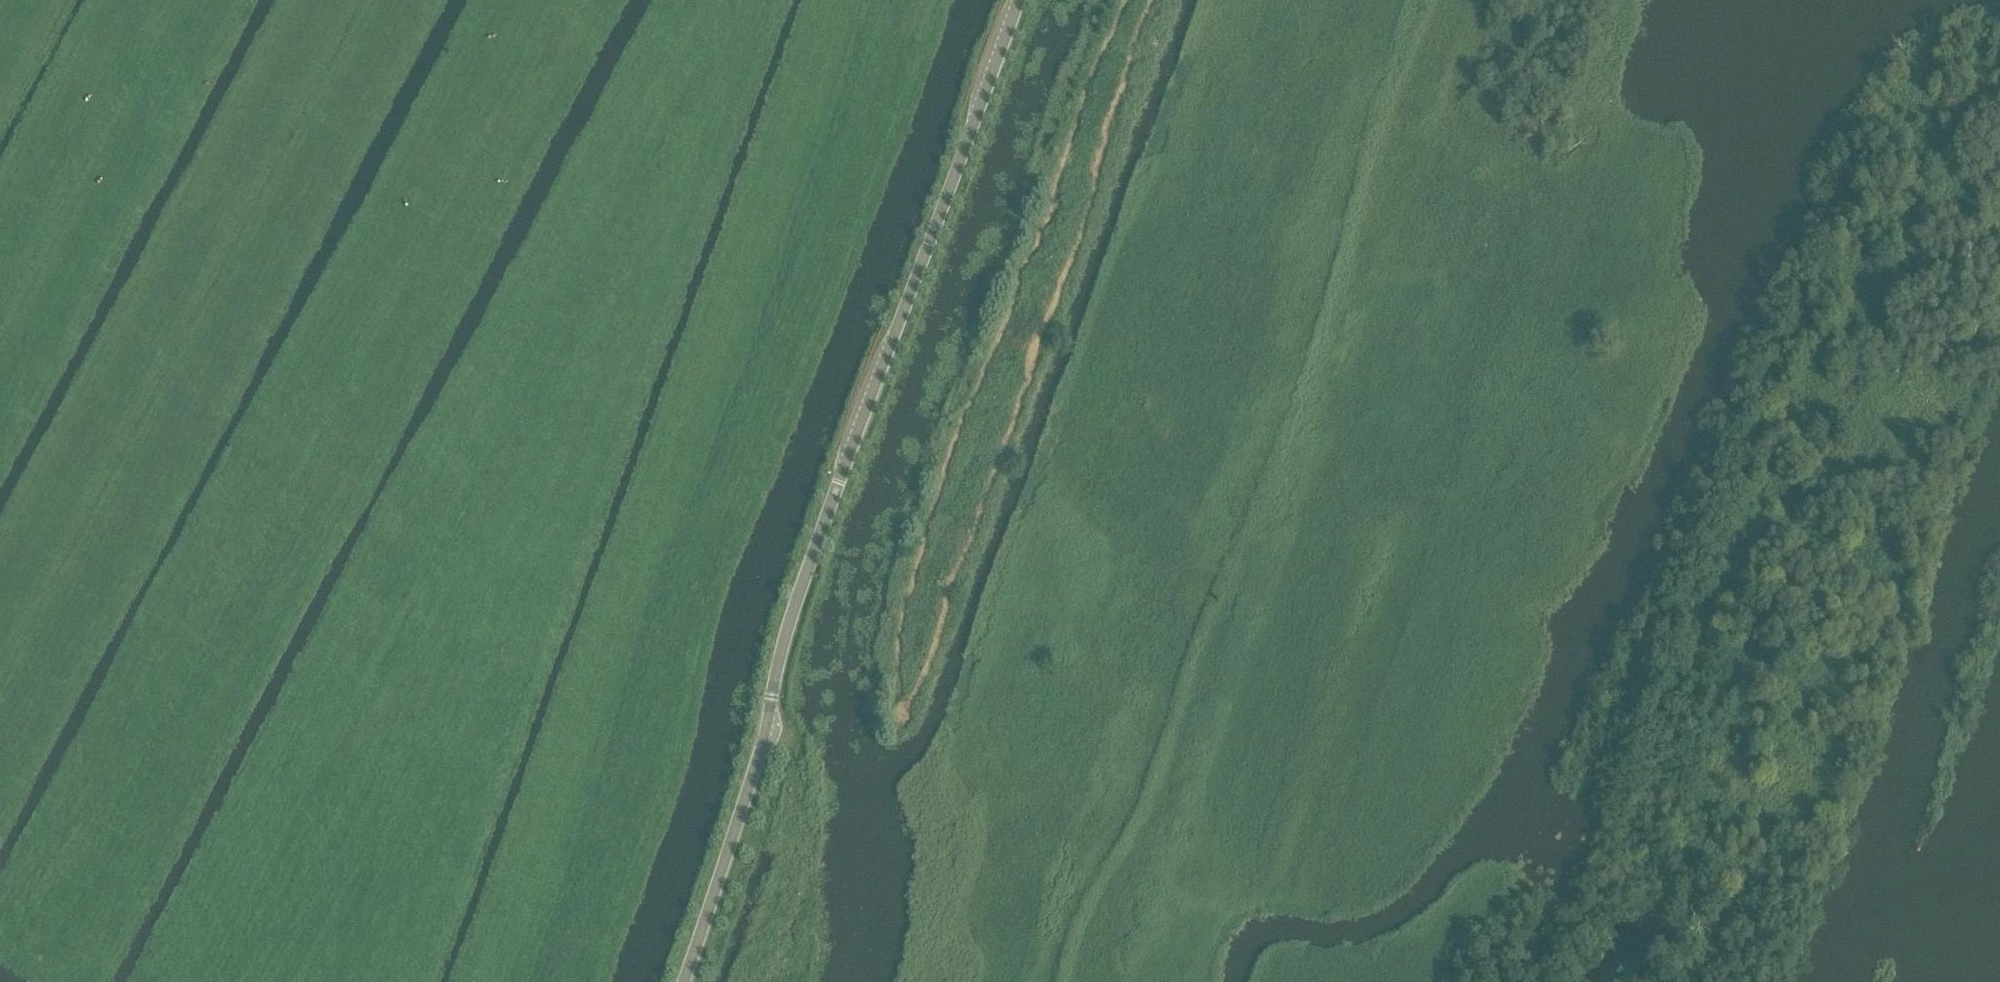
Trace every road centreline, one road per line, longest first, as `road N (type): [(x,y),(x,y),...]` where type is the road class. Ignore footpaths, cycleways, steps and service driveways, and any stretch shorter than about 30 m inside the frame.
road 1 (unclassified): [(682,981),(768,730),(779,659),(839,483),(1020,0)]

